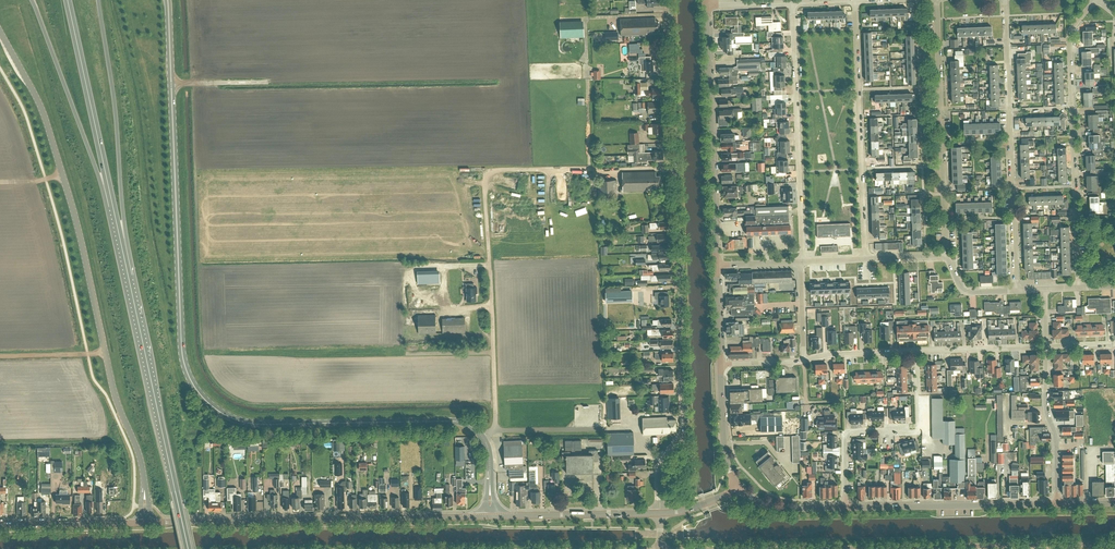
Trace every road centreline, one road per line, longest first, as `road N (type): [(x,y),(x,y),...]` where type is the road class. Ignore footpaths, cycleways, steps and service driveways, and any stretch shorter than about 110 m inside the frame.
road 1 (secondary): [(167,0),(182,351),(201,395),(235,419),(259,424),(465,423)]
road 2 (unclassified): [(660,513),(661,469),(686,421),(670,0)]
road 3 (tertiary): [(145,522),(143,473),(114,392),(76,220),(39,101),(0,31)]
road 4 (secondary): [(145,522),(490,516)]
road 5 (unclassified): [(1114,543),(784,548)]
road 6 (track): [(676,170),(490,172),(485,198),(492,304)]
road 7 (trunk): [(188,548),(120,239)]
road 8 (residential): [(1080,287),(1069,37),(1096,0)]
road 9 (residential): [(1015,290),(1005,0)]
road 10 (residential): [(801,261),(792,2)]
road 11 (secondary): [(716,264),(707,6)]
road 12 (residential): [(864,258),(855,0)]
road 13 (residential): [(946,255),(937,0)]
road 14 (trunk): [(120,239),(115,107),(98,0)]
road 15 (residential): [(846,507),(847,432),(918,429),(916,350)]
road 16 (secondary): [(1057,504),(846,507)]
road 17 (trunk): [(31,0),(108,184)]
road 18 (trunk): [(108,184),(67,0)]
road 19 (secondary): [(490,516),(660,513)]
road 20 (residential): [(1057,504),(1046,346)]
road 21 (secondary): [(0,525),(145,522)]
road 22 (residential): [(916,350),(1046,346)]
road 23 (secondary): [(737,486),(725,457),(720,364)]

